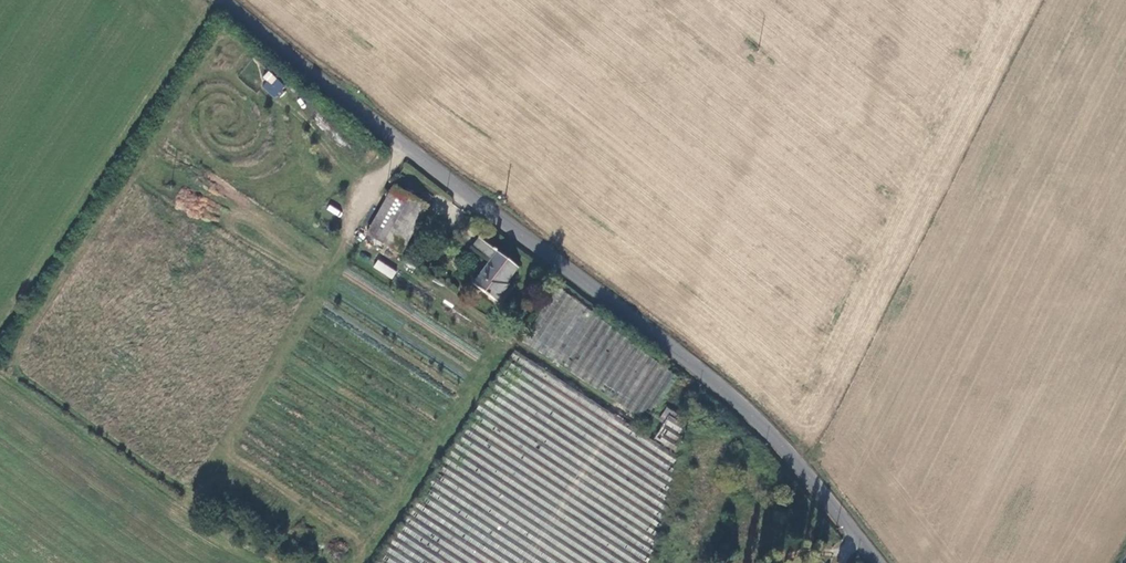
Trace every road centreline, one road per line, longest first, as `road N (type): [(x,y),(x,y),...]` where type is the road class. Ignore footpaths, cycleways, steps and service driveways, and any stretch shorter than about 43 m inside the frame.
road 1 (tertiary): [(222,0),(747,409),(878,562)]

